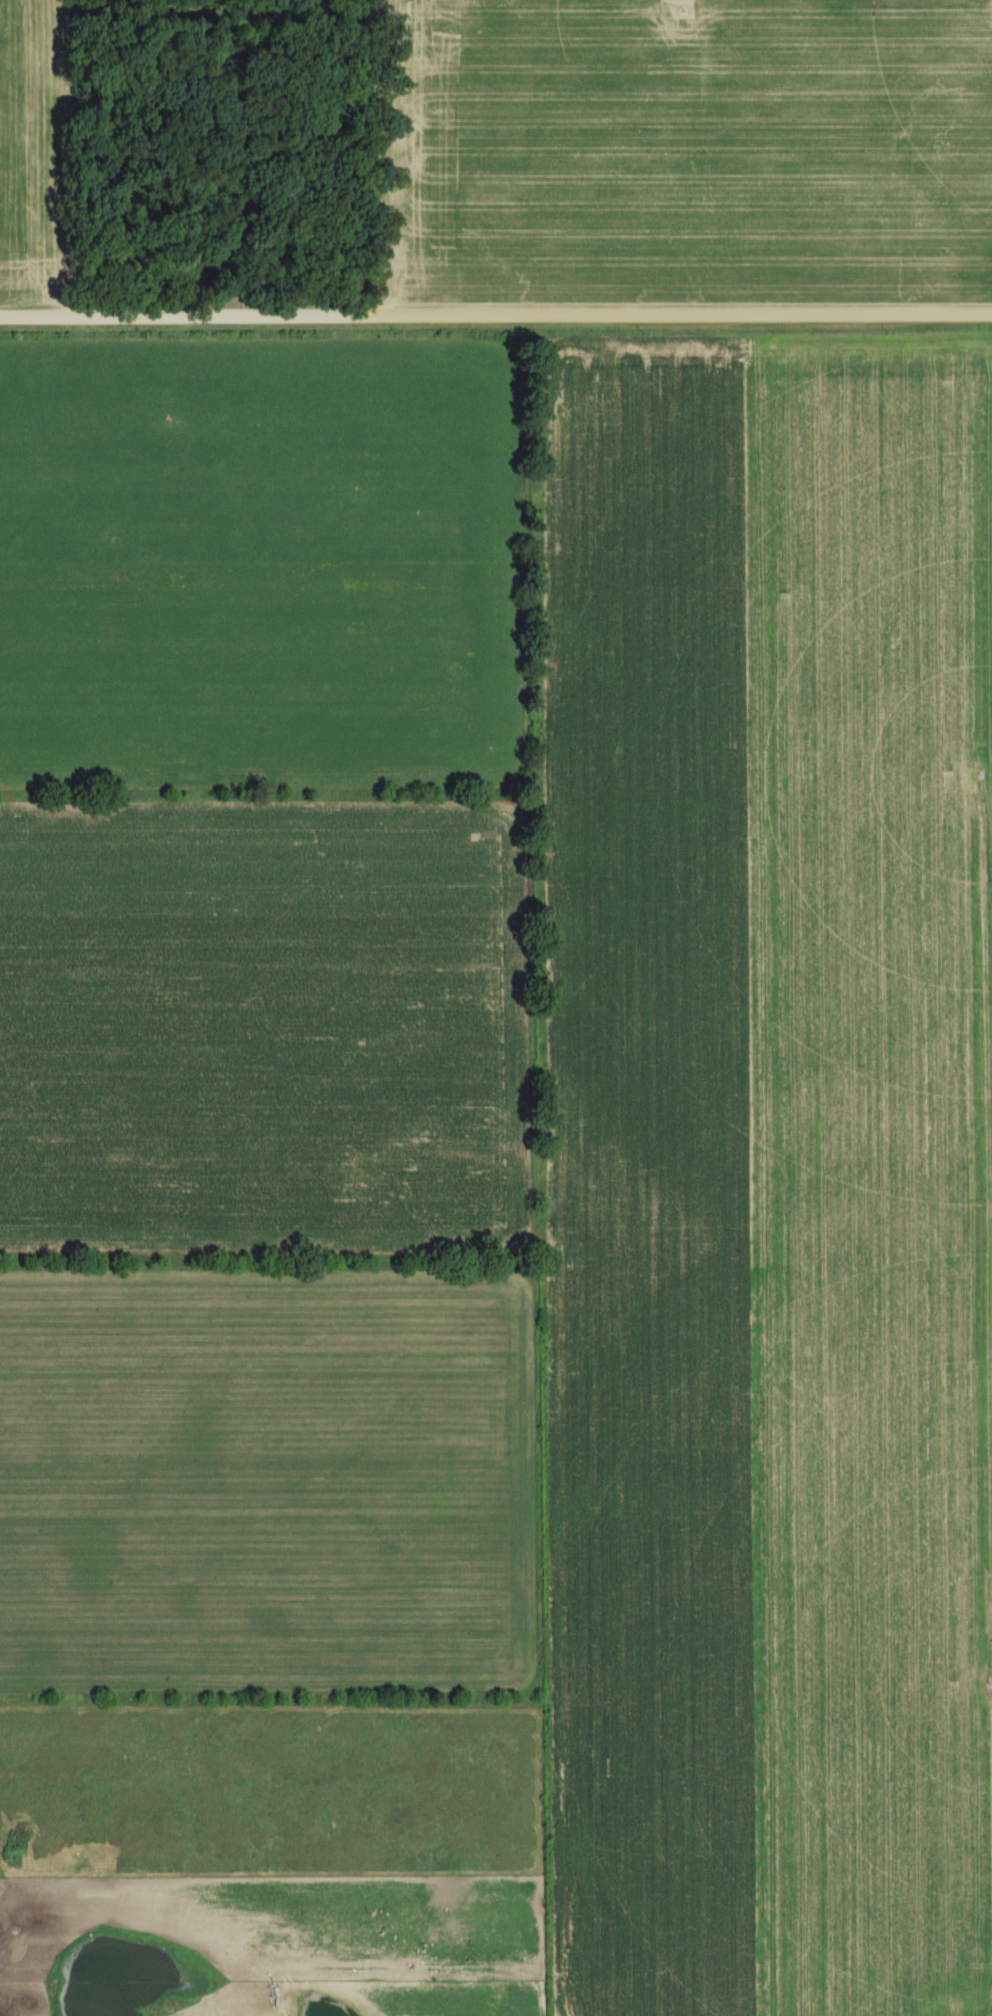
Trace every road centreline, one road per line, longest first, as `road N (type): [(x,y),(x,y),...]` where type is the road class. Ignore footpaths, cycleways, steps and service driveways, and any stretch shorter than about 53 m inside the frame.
road 1 (residential): [(0,308),(991,307)]

